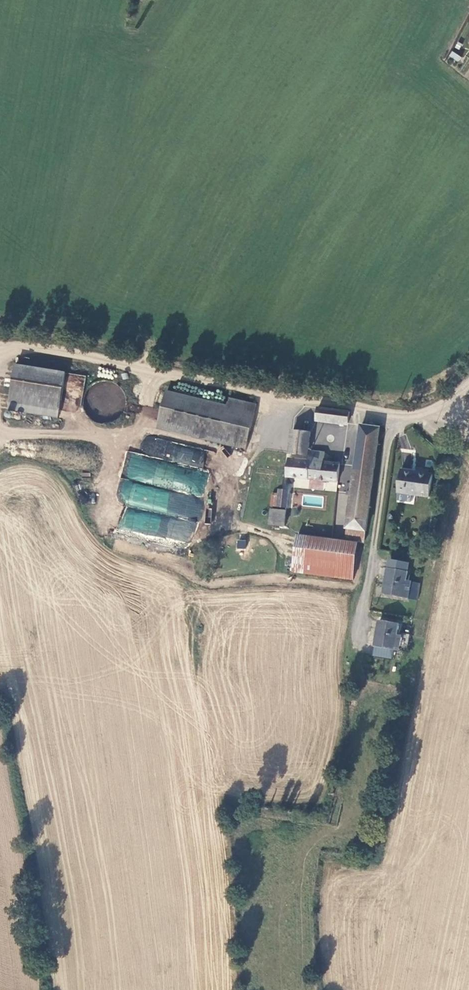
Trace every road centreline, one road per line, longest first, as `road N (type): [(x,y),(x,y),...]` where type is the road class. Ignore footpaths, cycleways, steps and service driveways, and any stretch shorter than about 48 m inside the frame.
road 1 (unclassified): [(468,382),(438,406),(403,417),(0,345)]

